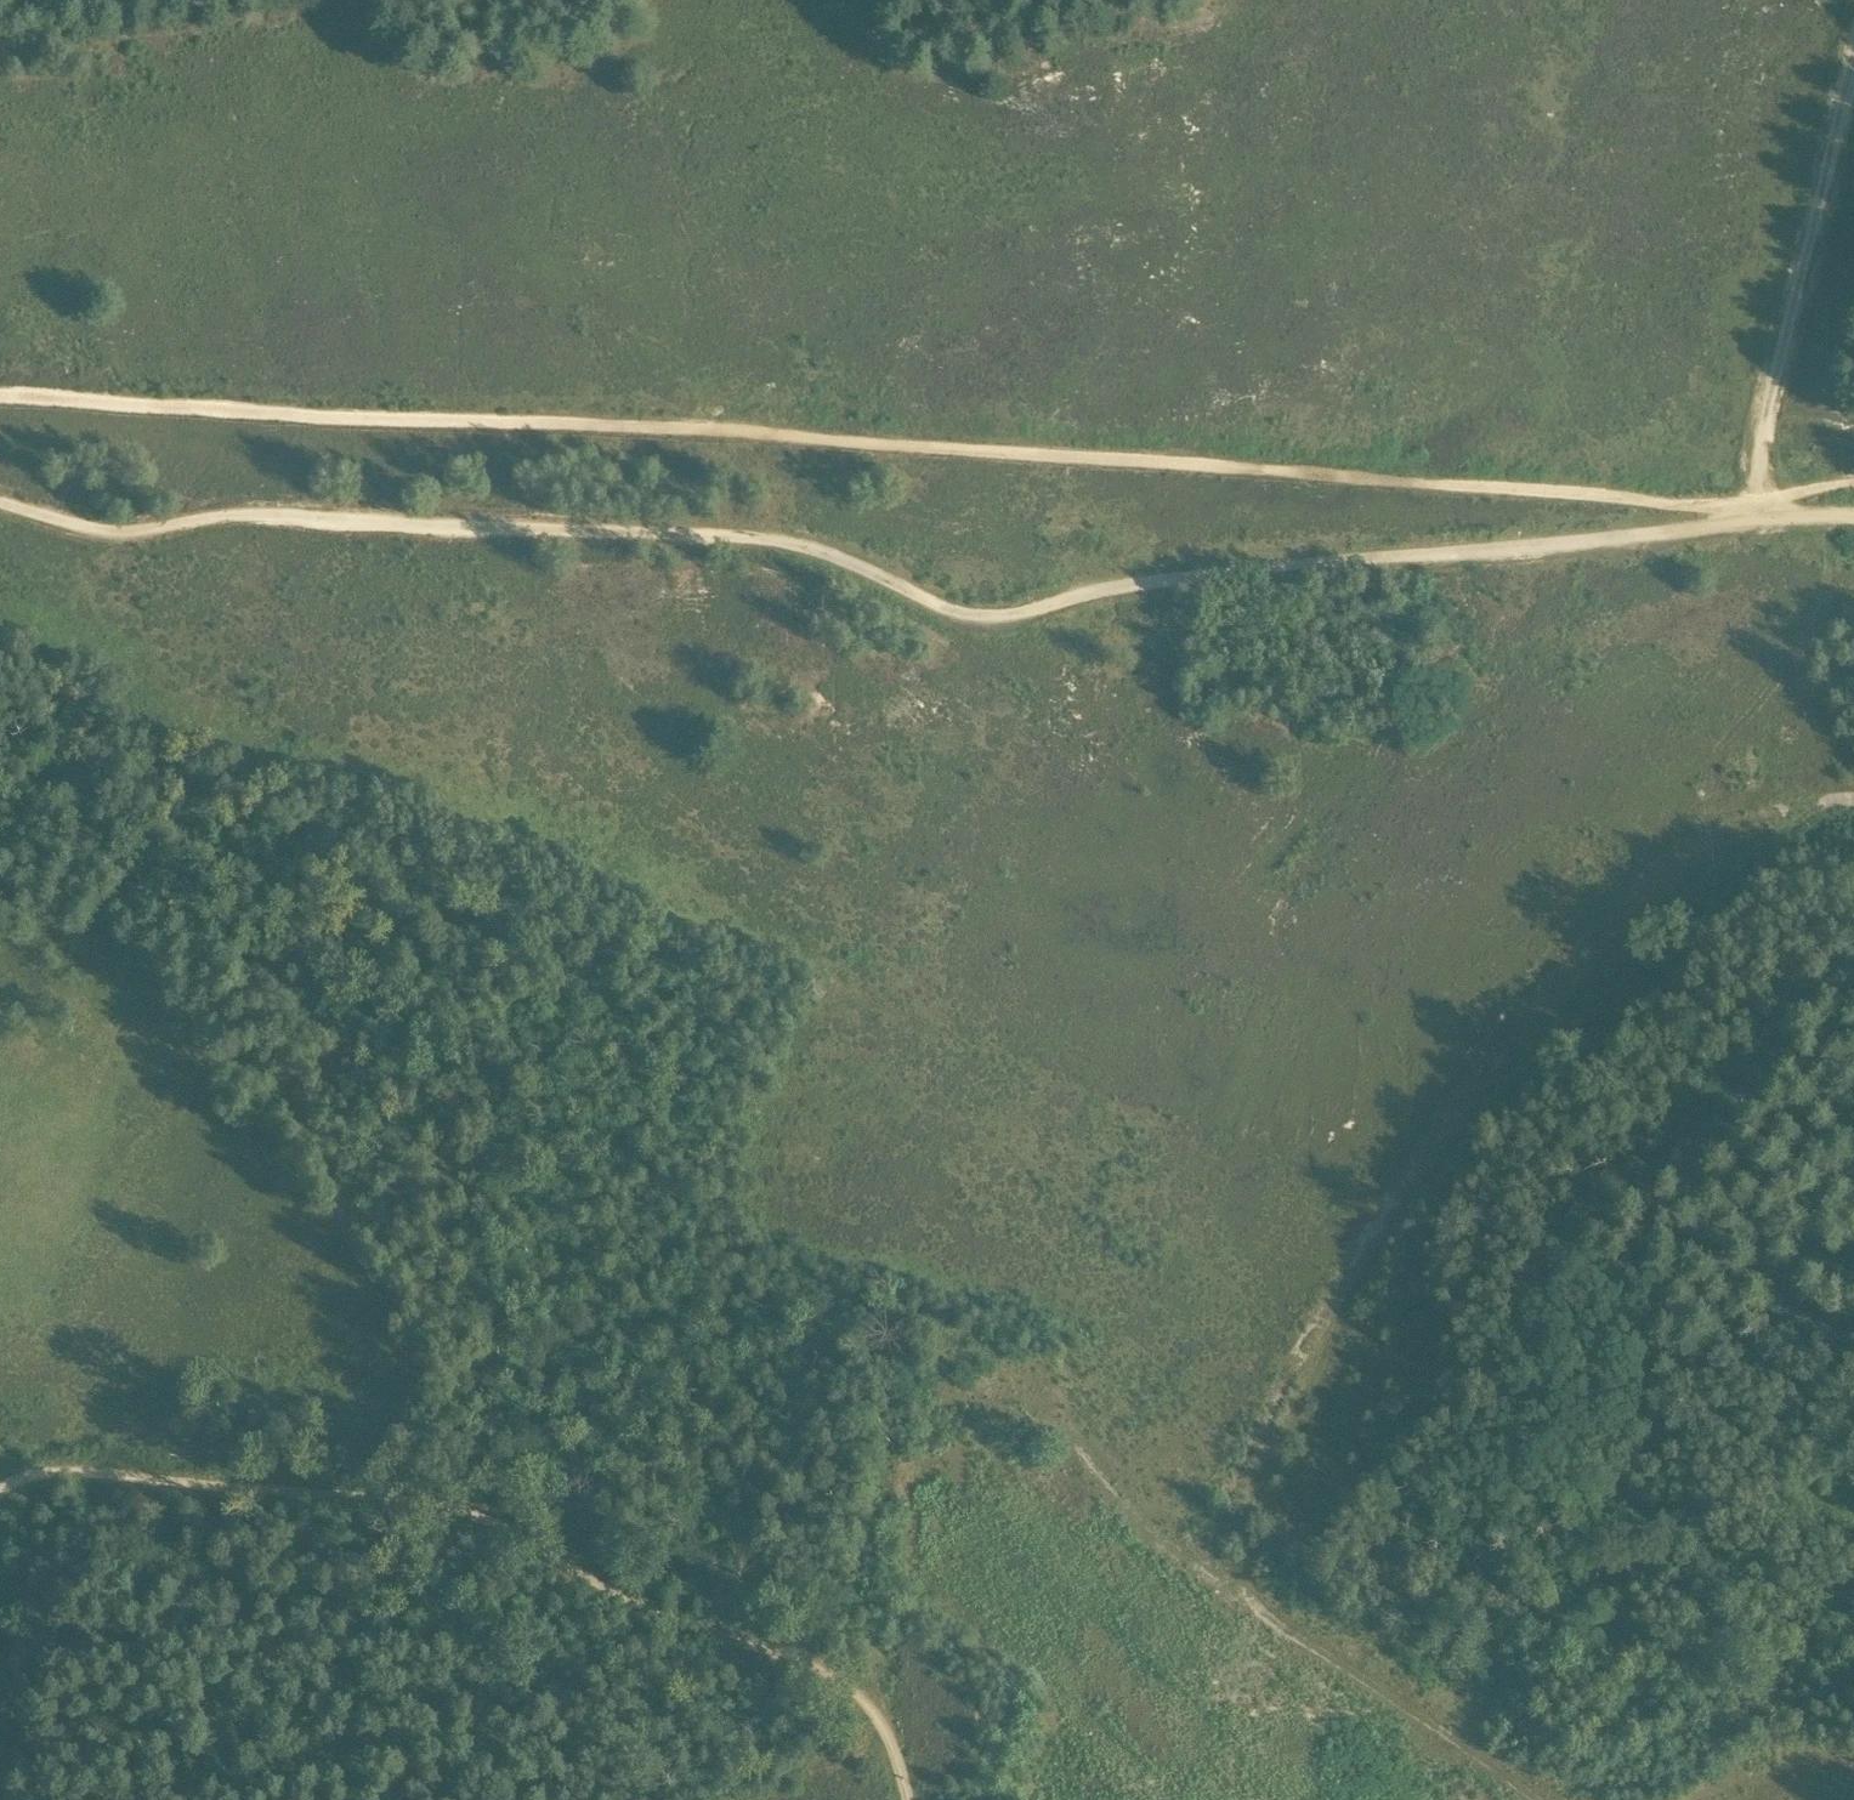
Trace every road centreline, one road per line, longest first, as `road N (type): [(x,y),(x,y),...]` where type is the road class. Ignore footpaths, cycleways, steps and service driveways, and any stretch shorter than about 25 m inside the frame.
road 1 (track): [(1853,500),(1756,498),(1587,537),(1182,572),(1077,587),(1047,604),(999,613),(966,612),(830,547),(754,536),(661,532),(414,499),(232,505),(151,523),(61,521),(0,497)]
road 2 (track): [(1853,789),(1767,805),(1683,848),(1616,914),(1440,1136),(1342,1298),(1275,1446),(1248,1524),(1244,1598)]
road 3 (track): [(915,1799),(905,1761),(864,1690),(731,1641),(501,1515),(432,1495),(78,1466),(33,1472),(0,1495)]
road 4 (track): [(1853,39),(1766,390),(1756,498)]

